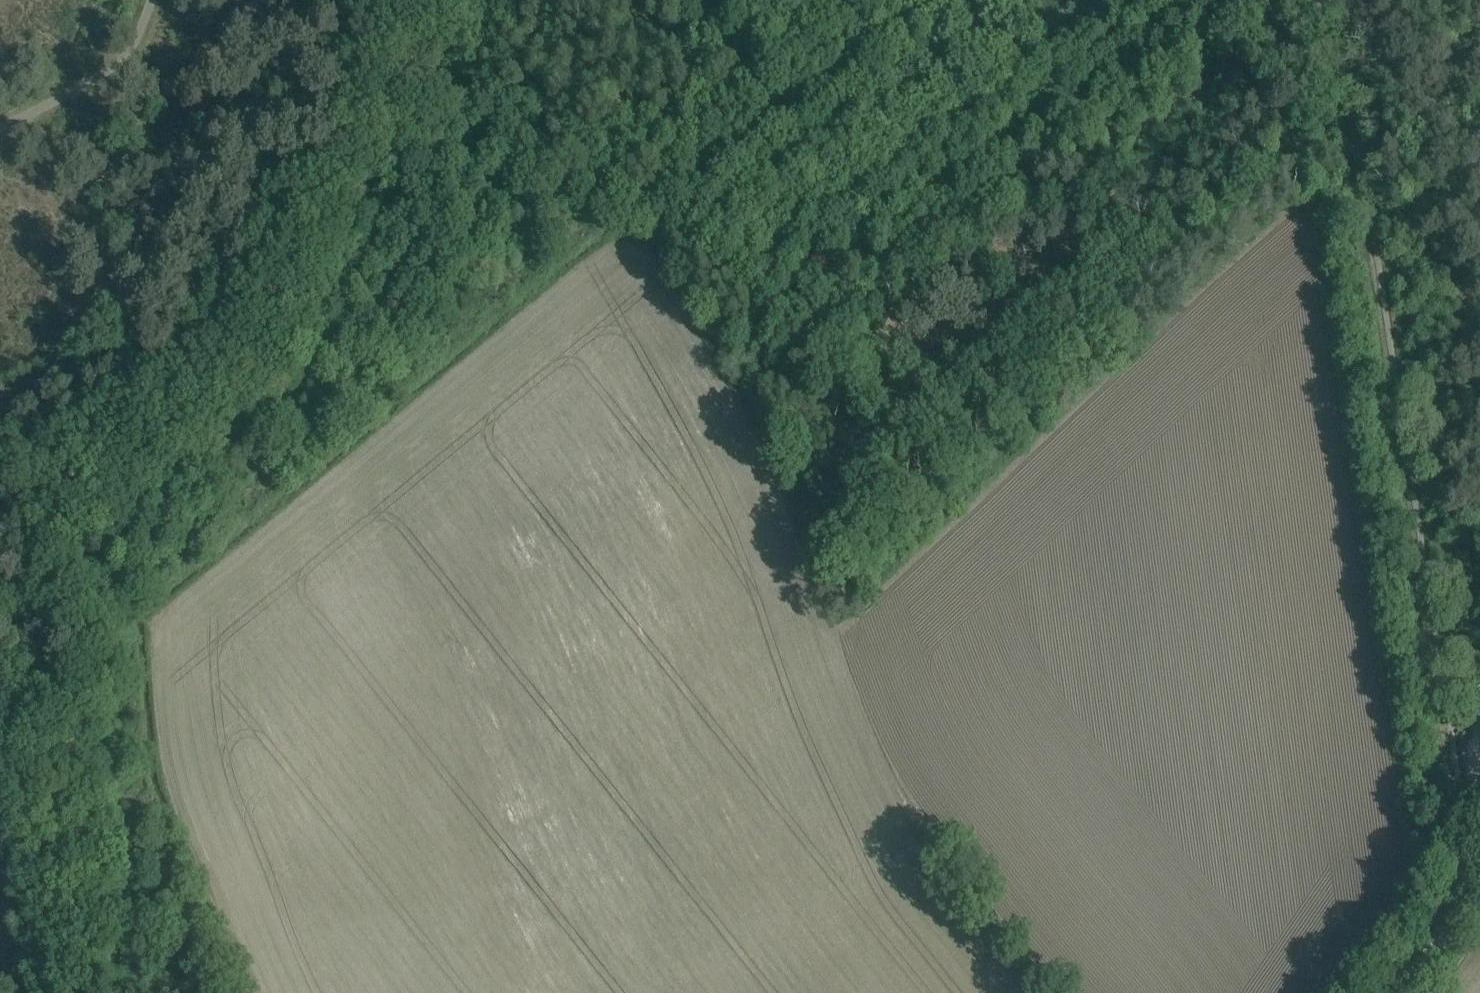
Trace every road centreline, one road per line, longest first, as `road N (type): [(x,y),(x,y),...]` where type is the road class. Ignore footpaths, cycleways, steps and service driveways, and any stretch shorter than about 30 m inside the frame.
road 1 (track): [(1474,893),(1456,847),(1352,198),(1307,0)]
road 2 (unclassified): [(1402,992),(1479,885)]

